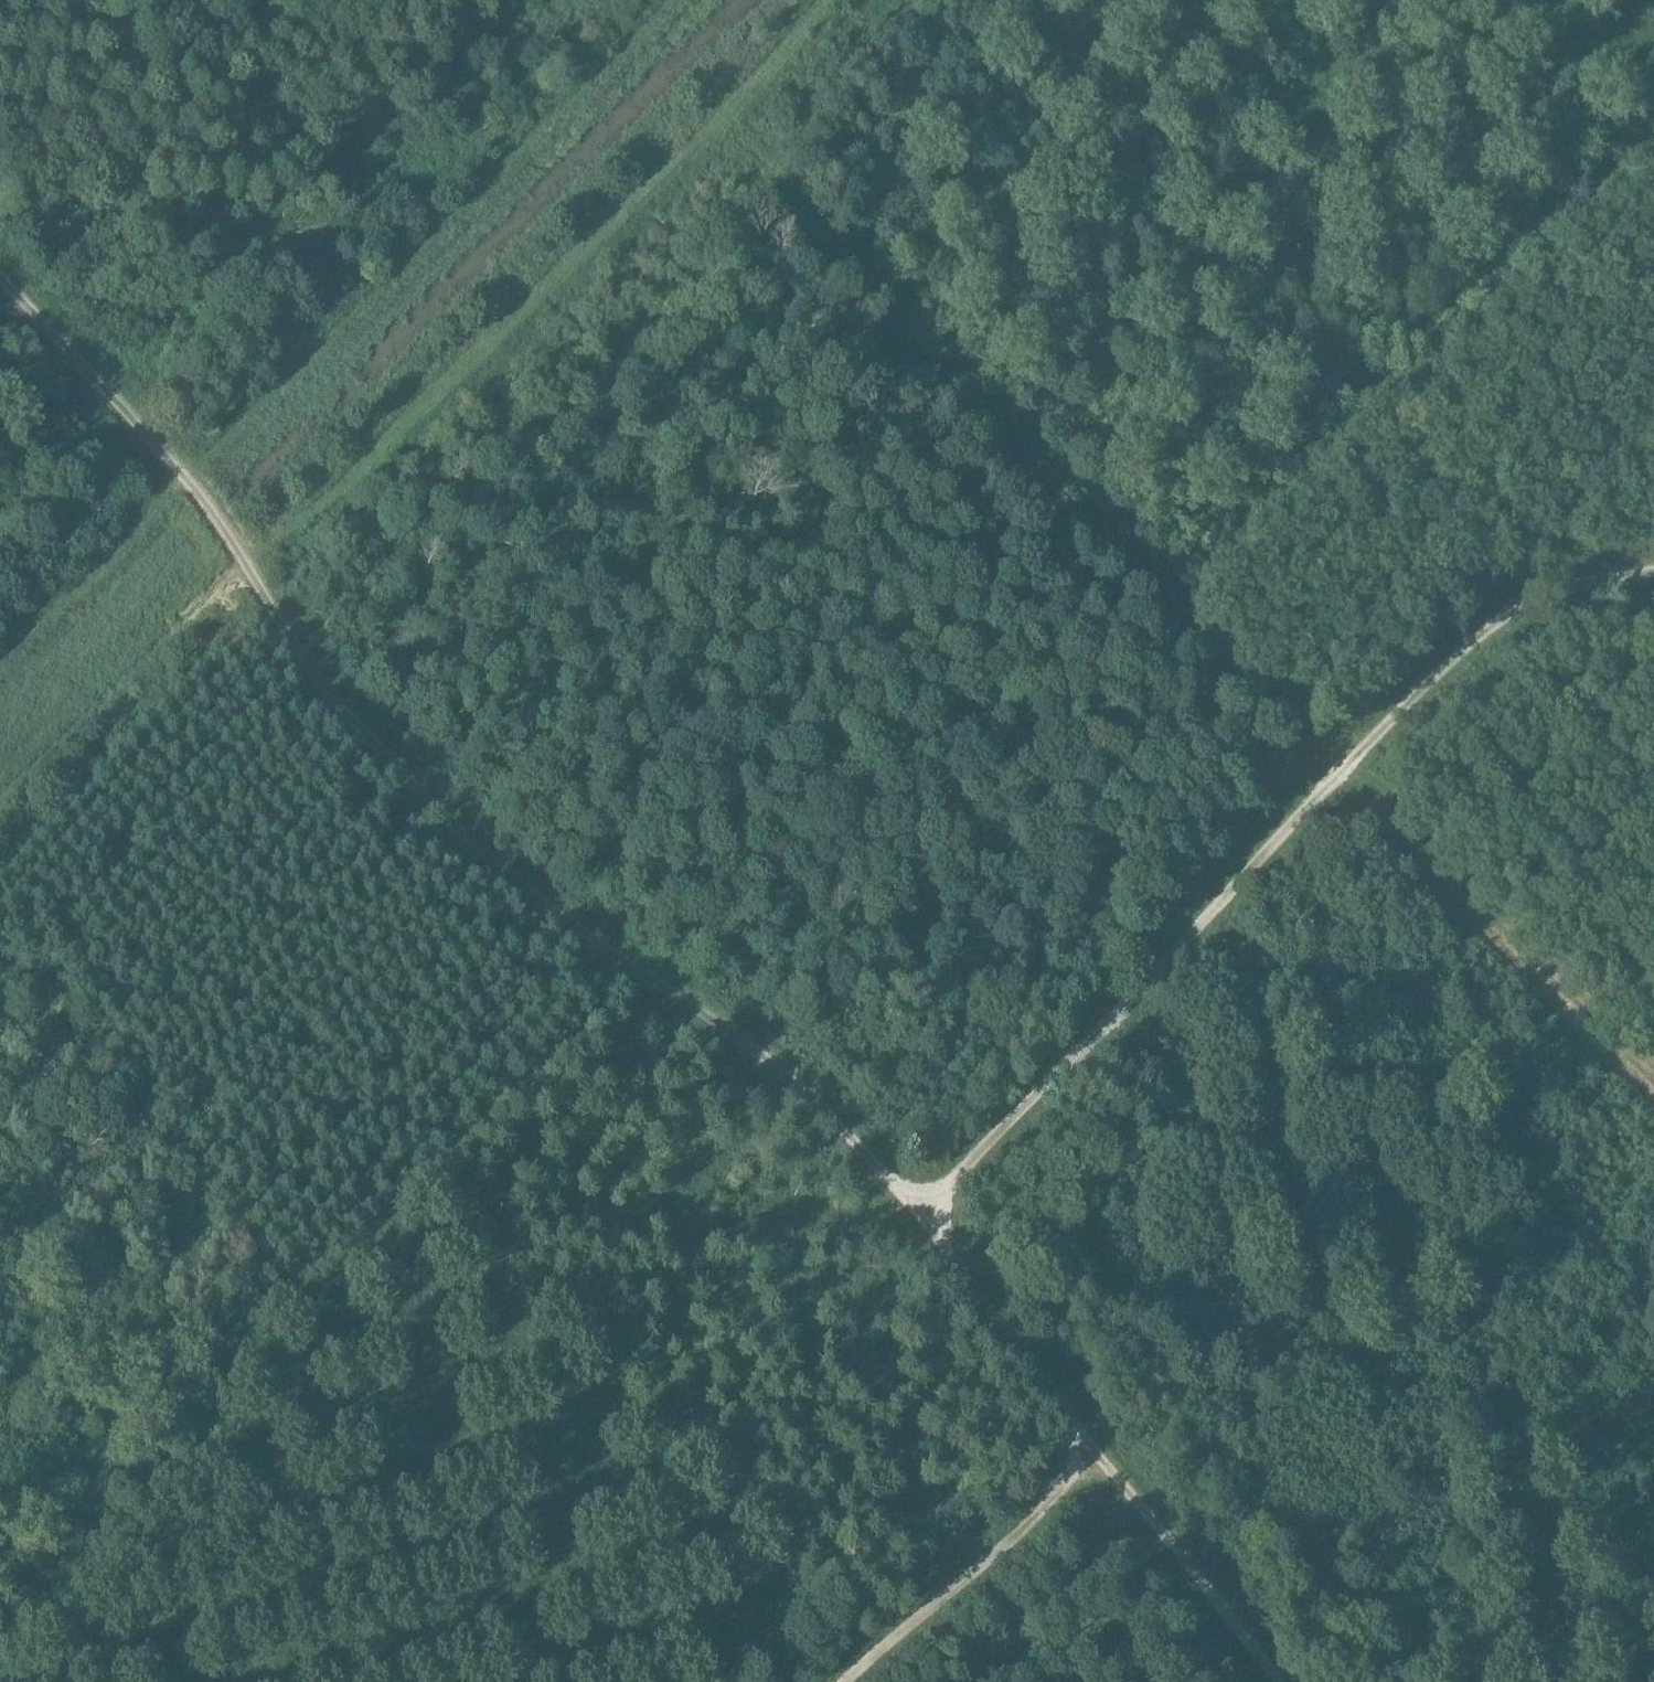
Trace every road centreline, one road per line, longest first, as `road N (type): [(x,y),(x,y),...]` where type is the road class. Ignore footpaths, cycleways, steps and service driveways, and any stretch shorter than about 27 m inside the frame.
road 1 (track): [(0,275),(200,495),(300,649),(425,793),(522,885),(810,1093),(1008,1319),(1284,1681)]
road 2 (track): [(931,1228),(1422,684),(1546,595),(1653,572)]
road 3 (track): [(863,1681),(1118,1464)]

